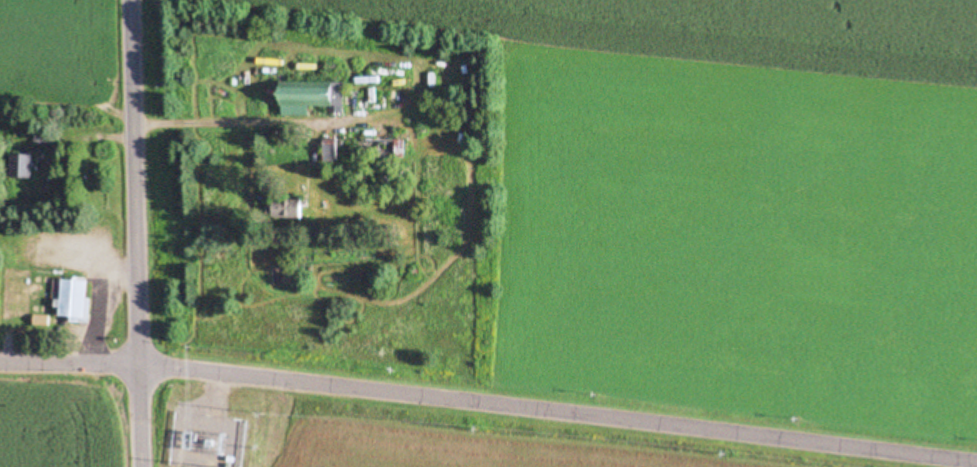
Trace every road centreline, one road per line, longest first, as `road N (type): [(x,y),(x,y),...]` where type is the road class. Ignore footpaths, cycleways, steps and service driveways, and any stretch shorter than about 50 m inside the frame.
road 1 (residential): [(142,354),(976,453)]
road 2 (tertiary): [(138,0),(146,466)]
road 3 (residential): [(0,354),(142,354)]

